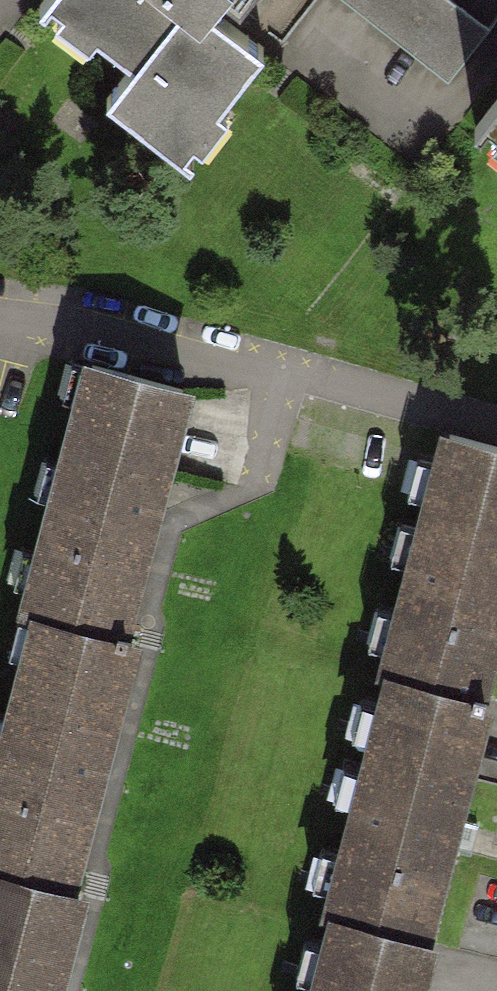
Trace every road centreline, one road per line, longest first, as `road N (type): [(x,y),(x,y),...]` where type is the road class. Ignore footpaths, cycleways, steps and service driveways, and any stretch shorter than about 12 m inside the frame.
road 1 (residential): [(0,314),(496,429)]

